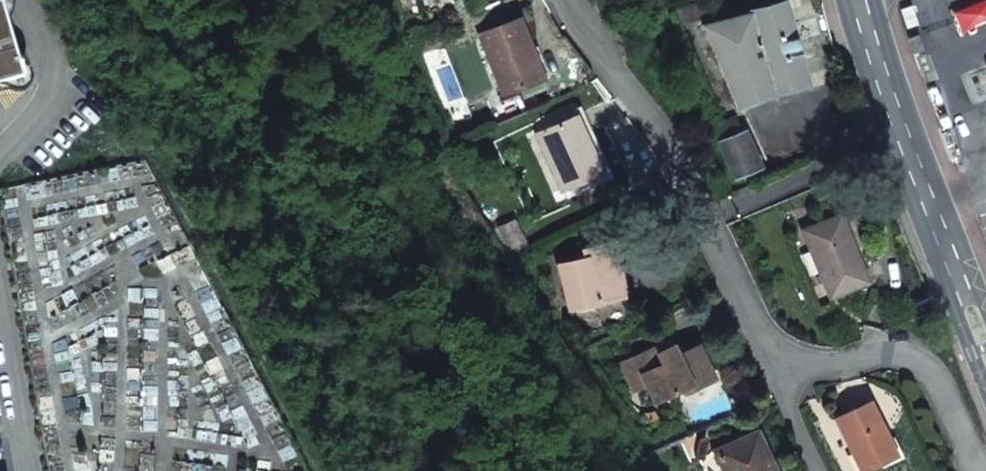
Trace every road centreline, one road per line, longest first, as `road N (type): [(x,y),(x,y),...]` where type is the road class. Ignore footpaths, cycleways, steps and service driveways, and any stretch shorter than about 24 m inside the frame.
road 1 (residential): [(562,0),(669,147),(767,344),(790,358)]
road 2 (secondary): [(863,0),(886,88),(985,339)]
road 3 (residential): [(790,358),(846,361),(897,352),(922,359),(979,470)]
road 4 (unclassified): [(32,470),(0,259)]
road 5 (unclassified): [(0,165),(64,74),(32,0)]

